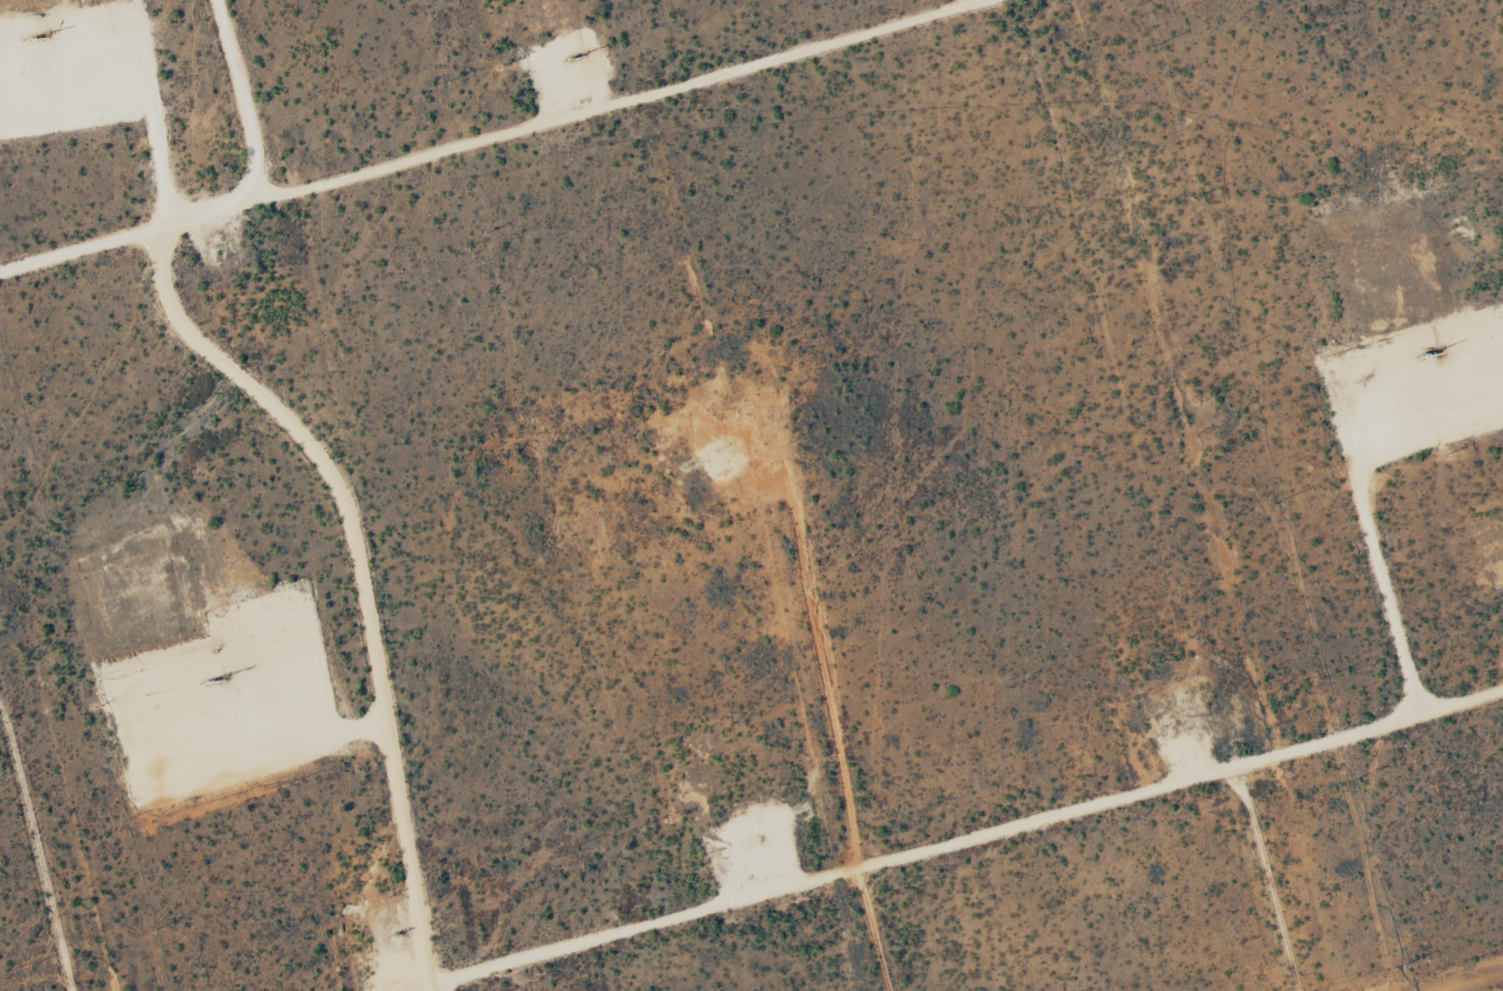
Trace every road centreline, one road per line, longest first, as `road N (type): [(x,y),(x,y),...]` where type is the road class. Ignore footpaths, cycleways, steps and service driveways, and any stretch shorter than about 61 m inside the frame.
road 1 (track): [(0,277),(161,234),(292,183),(947,0)]
road 2 (track): [(161,234),(216,360),(342,481),(434,990)]
road 3 (track): [(1051,847),(604,967),(548,990)]
road 4 (track): [(244,0),(292,183)]

